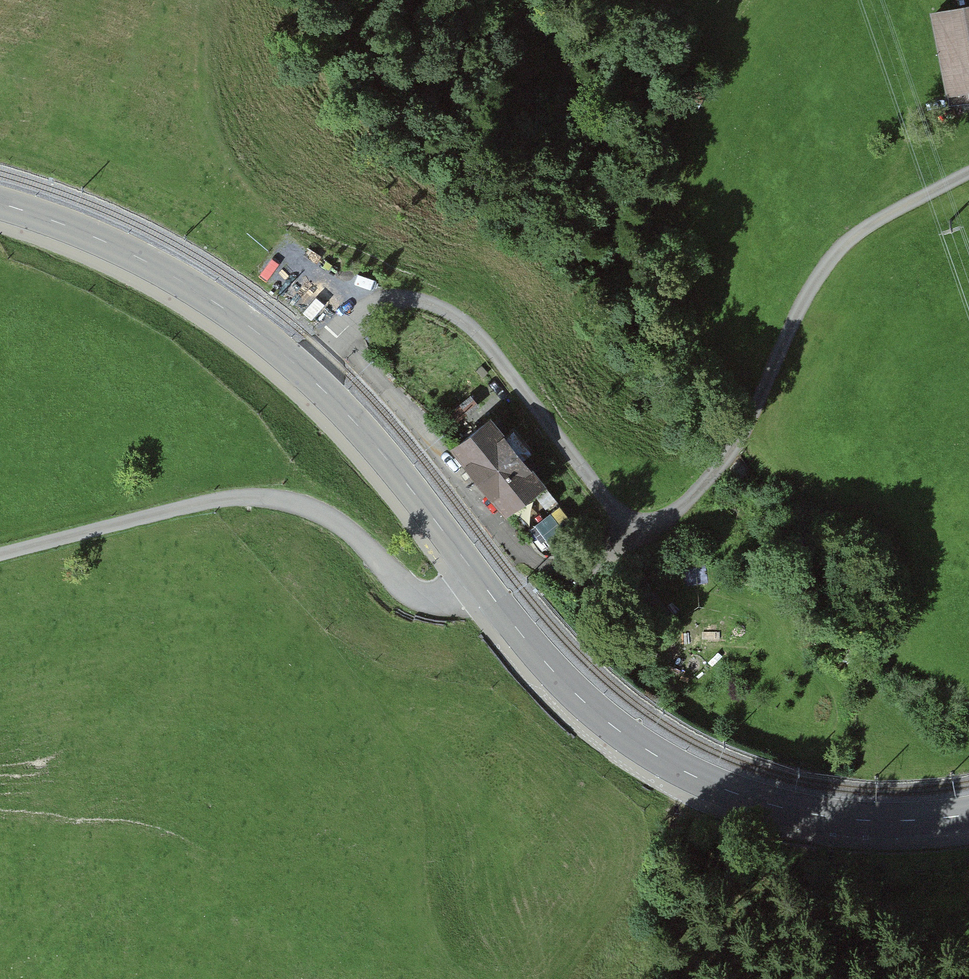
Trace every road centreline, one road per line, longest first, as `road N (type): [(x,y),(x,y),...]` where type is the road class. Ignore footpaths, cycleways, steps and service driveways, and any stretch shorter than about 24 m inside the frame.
road 1 (unclassified): [(305,373),(372,306),(413,299),(443,309),(493,351),(620,518),(653,524),(678,511),(739,436),(832,257),(865,228),(968,171)]
road 2 (secondary): [(968,815),(842,820),(783,810),(687,774),(604,721),(479,581)]
road 3 (unclassified): [(0,553),(222,500),(275,500),(346,528),(403,591),(434,603),(479,581)]
road 4 (secondary): [(305,373),(251,327),(132,253),(0,203)]
road 5 (secondary): [(479,581),(407,484),(305,373)]

